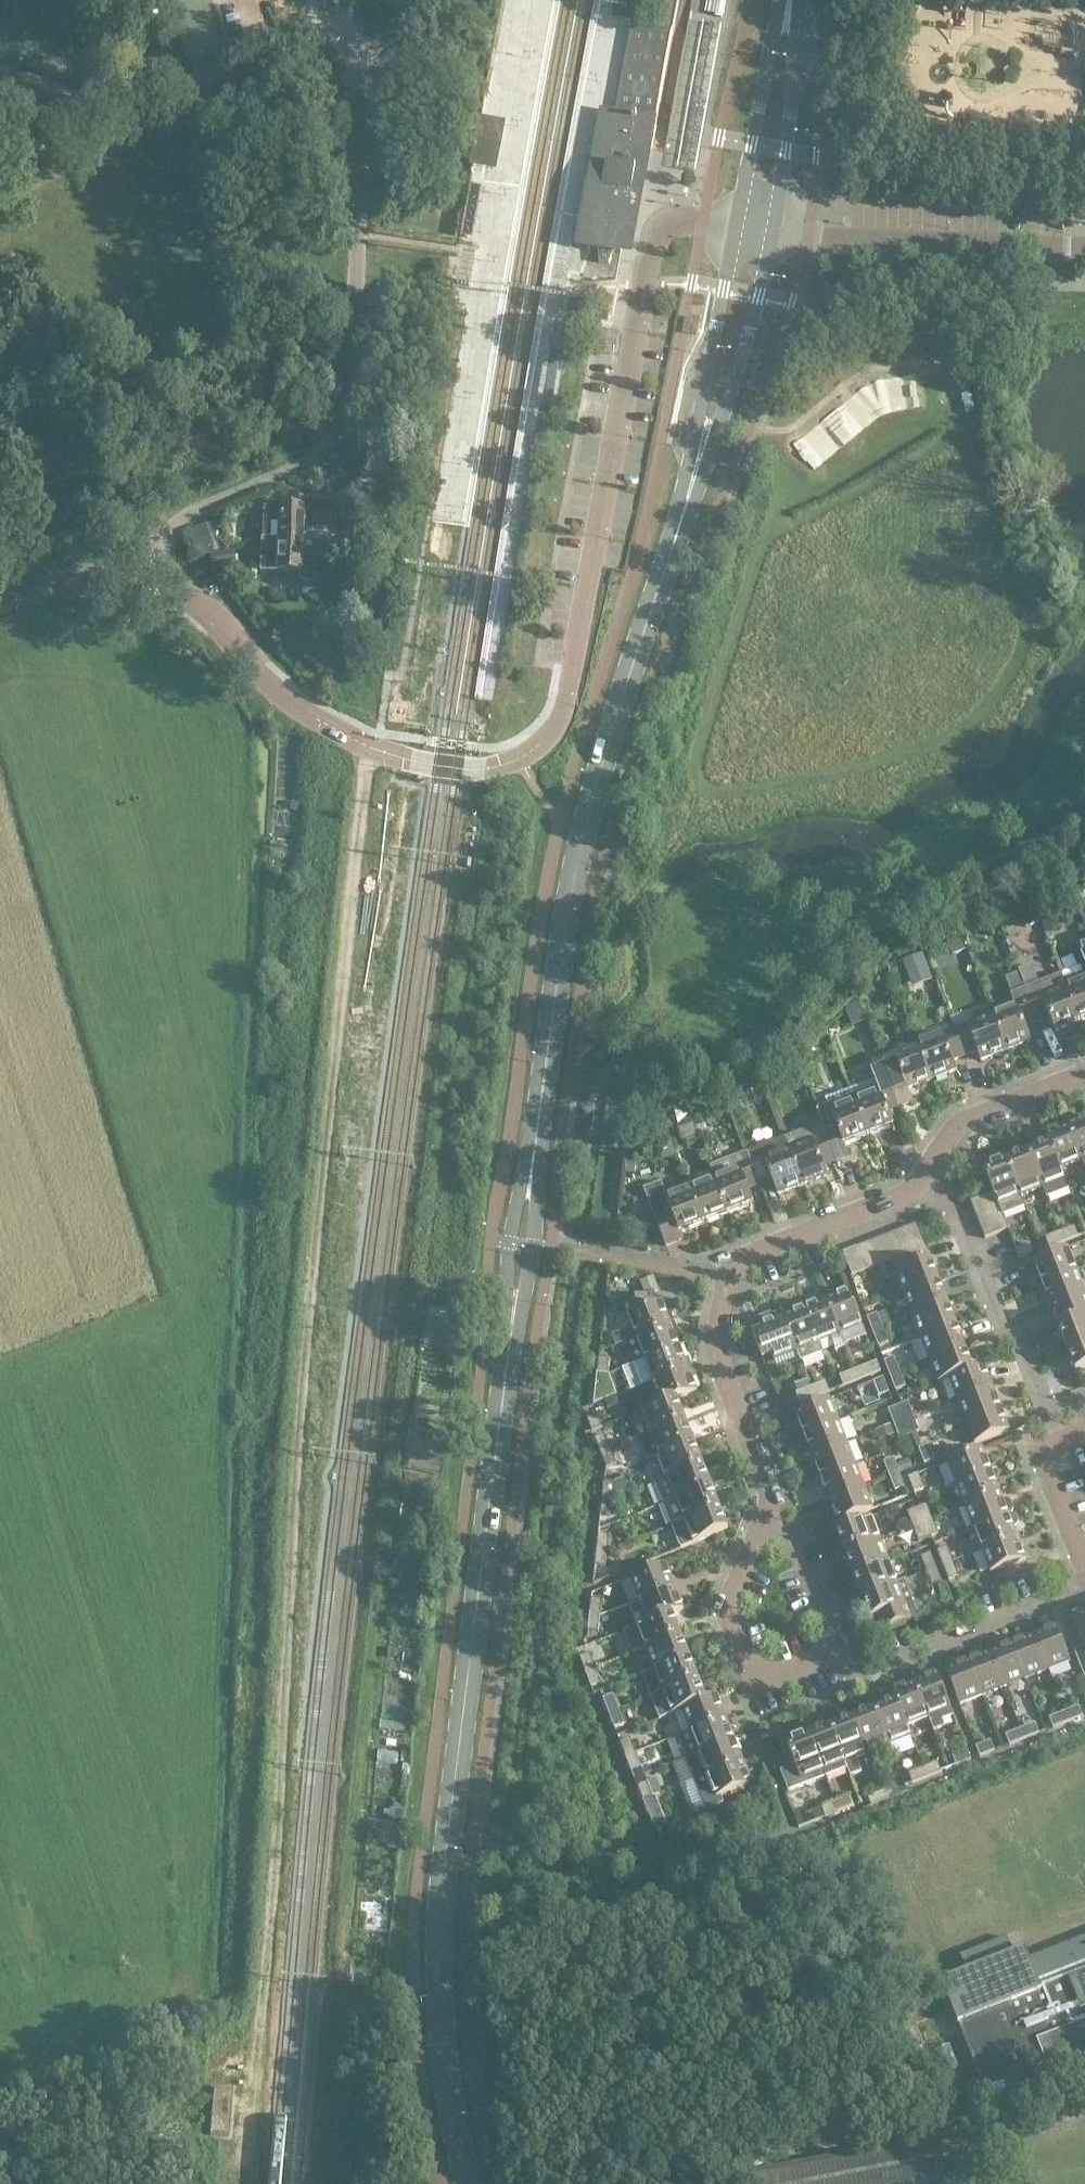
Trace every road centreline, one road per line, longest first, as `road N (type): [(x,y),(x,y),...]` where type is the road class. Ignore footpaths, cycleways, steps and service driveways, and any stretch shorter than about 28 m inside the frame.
road 1 (tertiary): [(468,2183),(450,2090),(440,1935),(502,1395),(580,848),(686,500)]
road 2 (unclassified): [(735,230),(653,223),(568,694),(554,730),(519,754),(496,766),(328,728),(259,671),(200,604),(162,582)]
road 3 (residential): [(162,582),(158,550),(167,529),(310,460),(340,428),(358,235),(363,47),(310,30),(89,125)]
road 4 (residential): [(768,1531),(769,1497),(719,1352),(717,1323),(732,1270),(895,1203),(934,1175)]
road 5 (residential): [(1084,245),(770,235)]
road 6 (residential): [(1061,1441),(934,1175)]
road 7 (tertiary): [(686,500),(759,297),(770,235)]
road 8 (residential): [(836,1648),(858,1675),(1084,1584)]
road 9 (tertiary): [(735,230),(686,500)]
road 10 (tertiary): [(770,235),(797,0)]
road 11 (tertiary): [(779,0),(735,230)]
road 12 (residential): [(934,1175),(952,1137),(996,1108),(1084,1072)]
road 13 (residential): [(760,1690),(726,1609),(750,1545),(768,1531)]
road 14 (unclassified): [(0,613),(69,579),(162,582)]
road 15 (residential): [(836,1648),(805,1551),(768,1531)]
road 16 (residential): [(1061,1441),(1038,1449),(1080,1557)]

